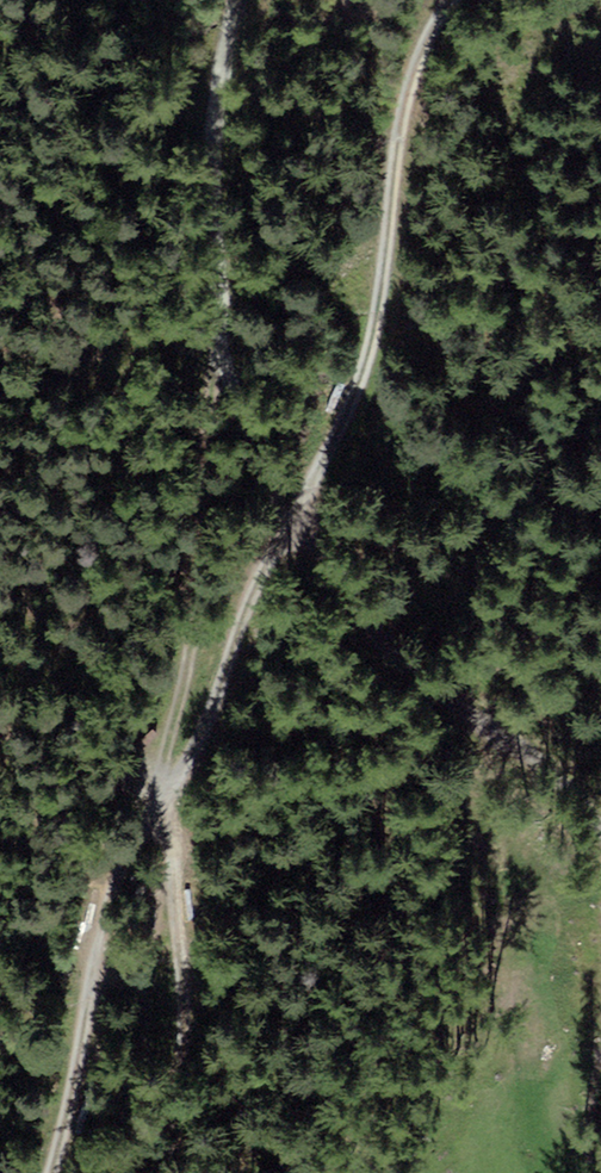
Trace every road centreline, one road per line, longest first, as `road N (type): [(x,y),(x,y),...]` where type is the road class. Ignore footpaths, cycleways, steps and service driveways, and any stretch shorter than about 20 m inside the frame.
road 1 (track): [(50,1172),(133,932),(249,742),(321,545),(386,423),(401,118),(492,0)]
road 2 (track): [(247,0),(223,94),(221,219),(232,330),(274,472),(385,632),(545,748),(600,806)]
road 3 (track): [(232,330),(235,483),(225,655),(178,857),(169,1172)]
road 4 (track): [(133,932),(126,1172)]

